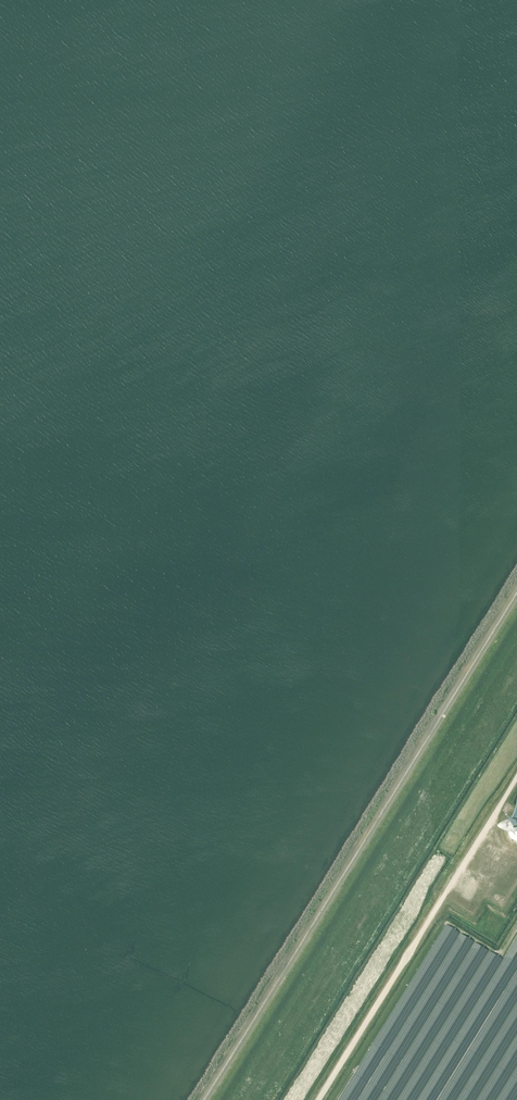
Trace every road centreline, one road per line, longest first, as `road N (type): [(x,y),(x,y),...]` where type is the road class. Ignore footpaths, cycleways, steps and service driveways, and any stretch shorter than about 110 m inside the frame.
road 1 (unclassified): [(206,1099),(516,597)]

